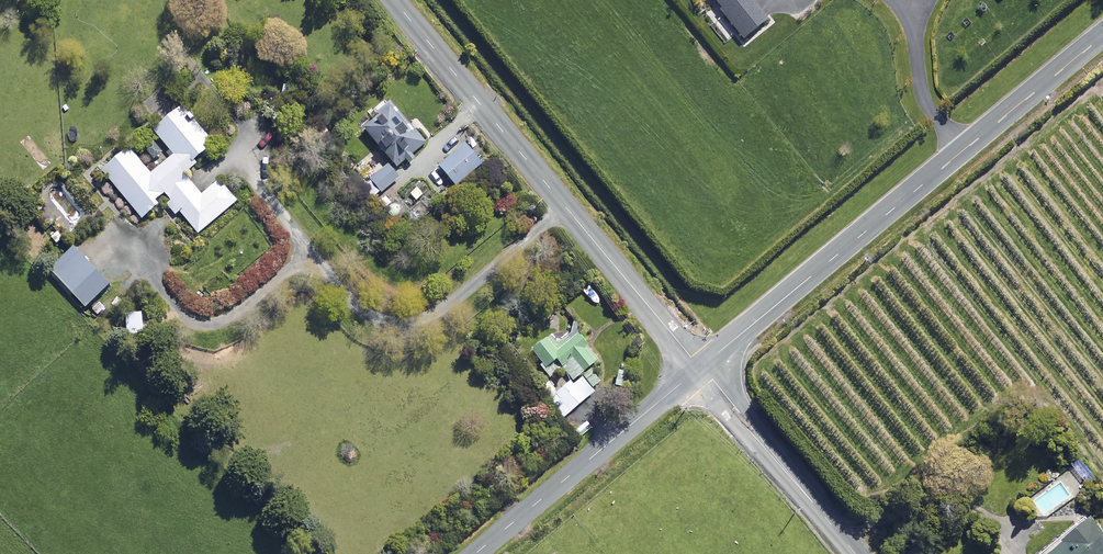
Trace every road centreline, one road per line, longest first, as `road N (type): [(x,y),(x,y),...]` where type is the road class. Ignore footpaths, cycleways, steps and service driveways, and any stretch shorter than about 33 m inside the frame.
road 1 (unclassified): [(1102,37),(702,367)]
road 2 (unclassified): [(702,367),(395,0)]
road 3 (unclassified): [(702,367),(476,553)]
road 4 (unclassified): [(855,553),(702,367)]

